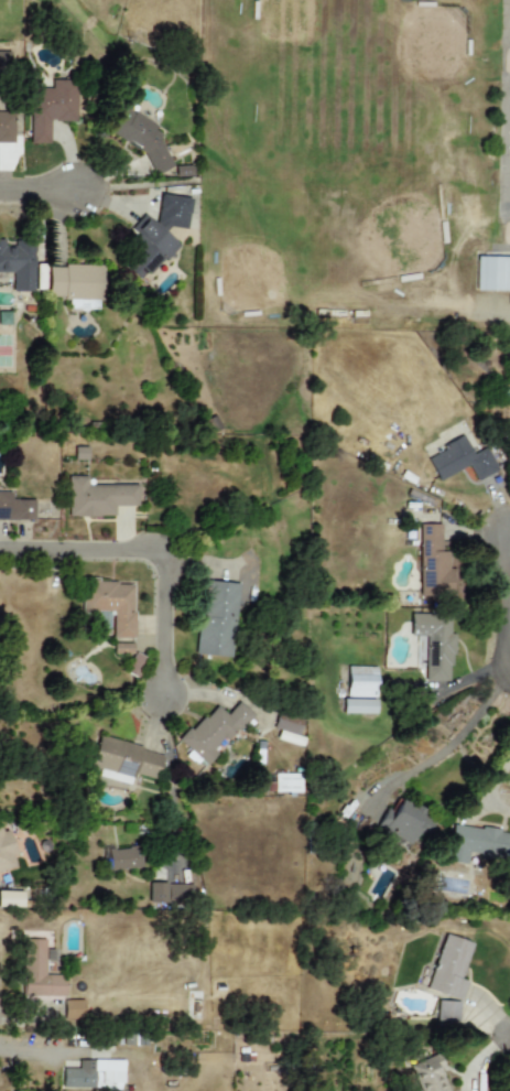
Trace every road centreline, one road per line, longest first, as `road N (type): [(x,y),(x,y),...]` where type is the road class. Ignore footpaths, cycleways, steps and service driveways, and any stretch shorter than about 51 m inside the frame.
road 1 (residential): [(0,543),(128,546),(167,560),(161,694)]
road 2 (residential): [(509,671),(509,527)]

